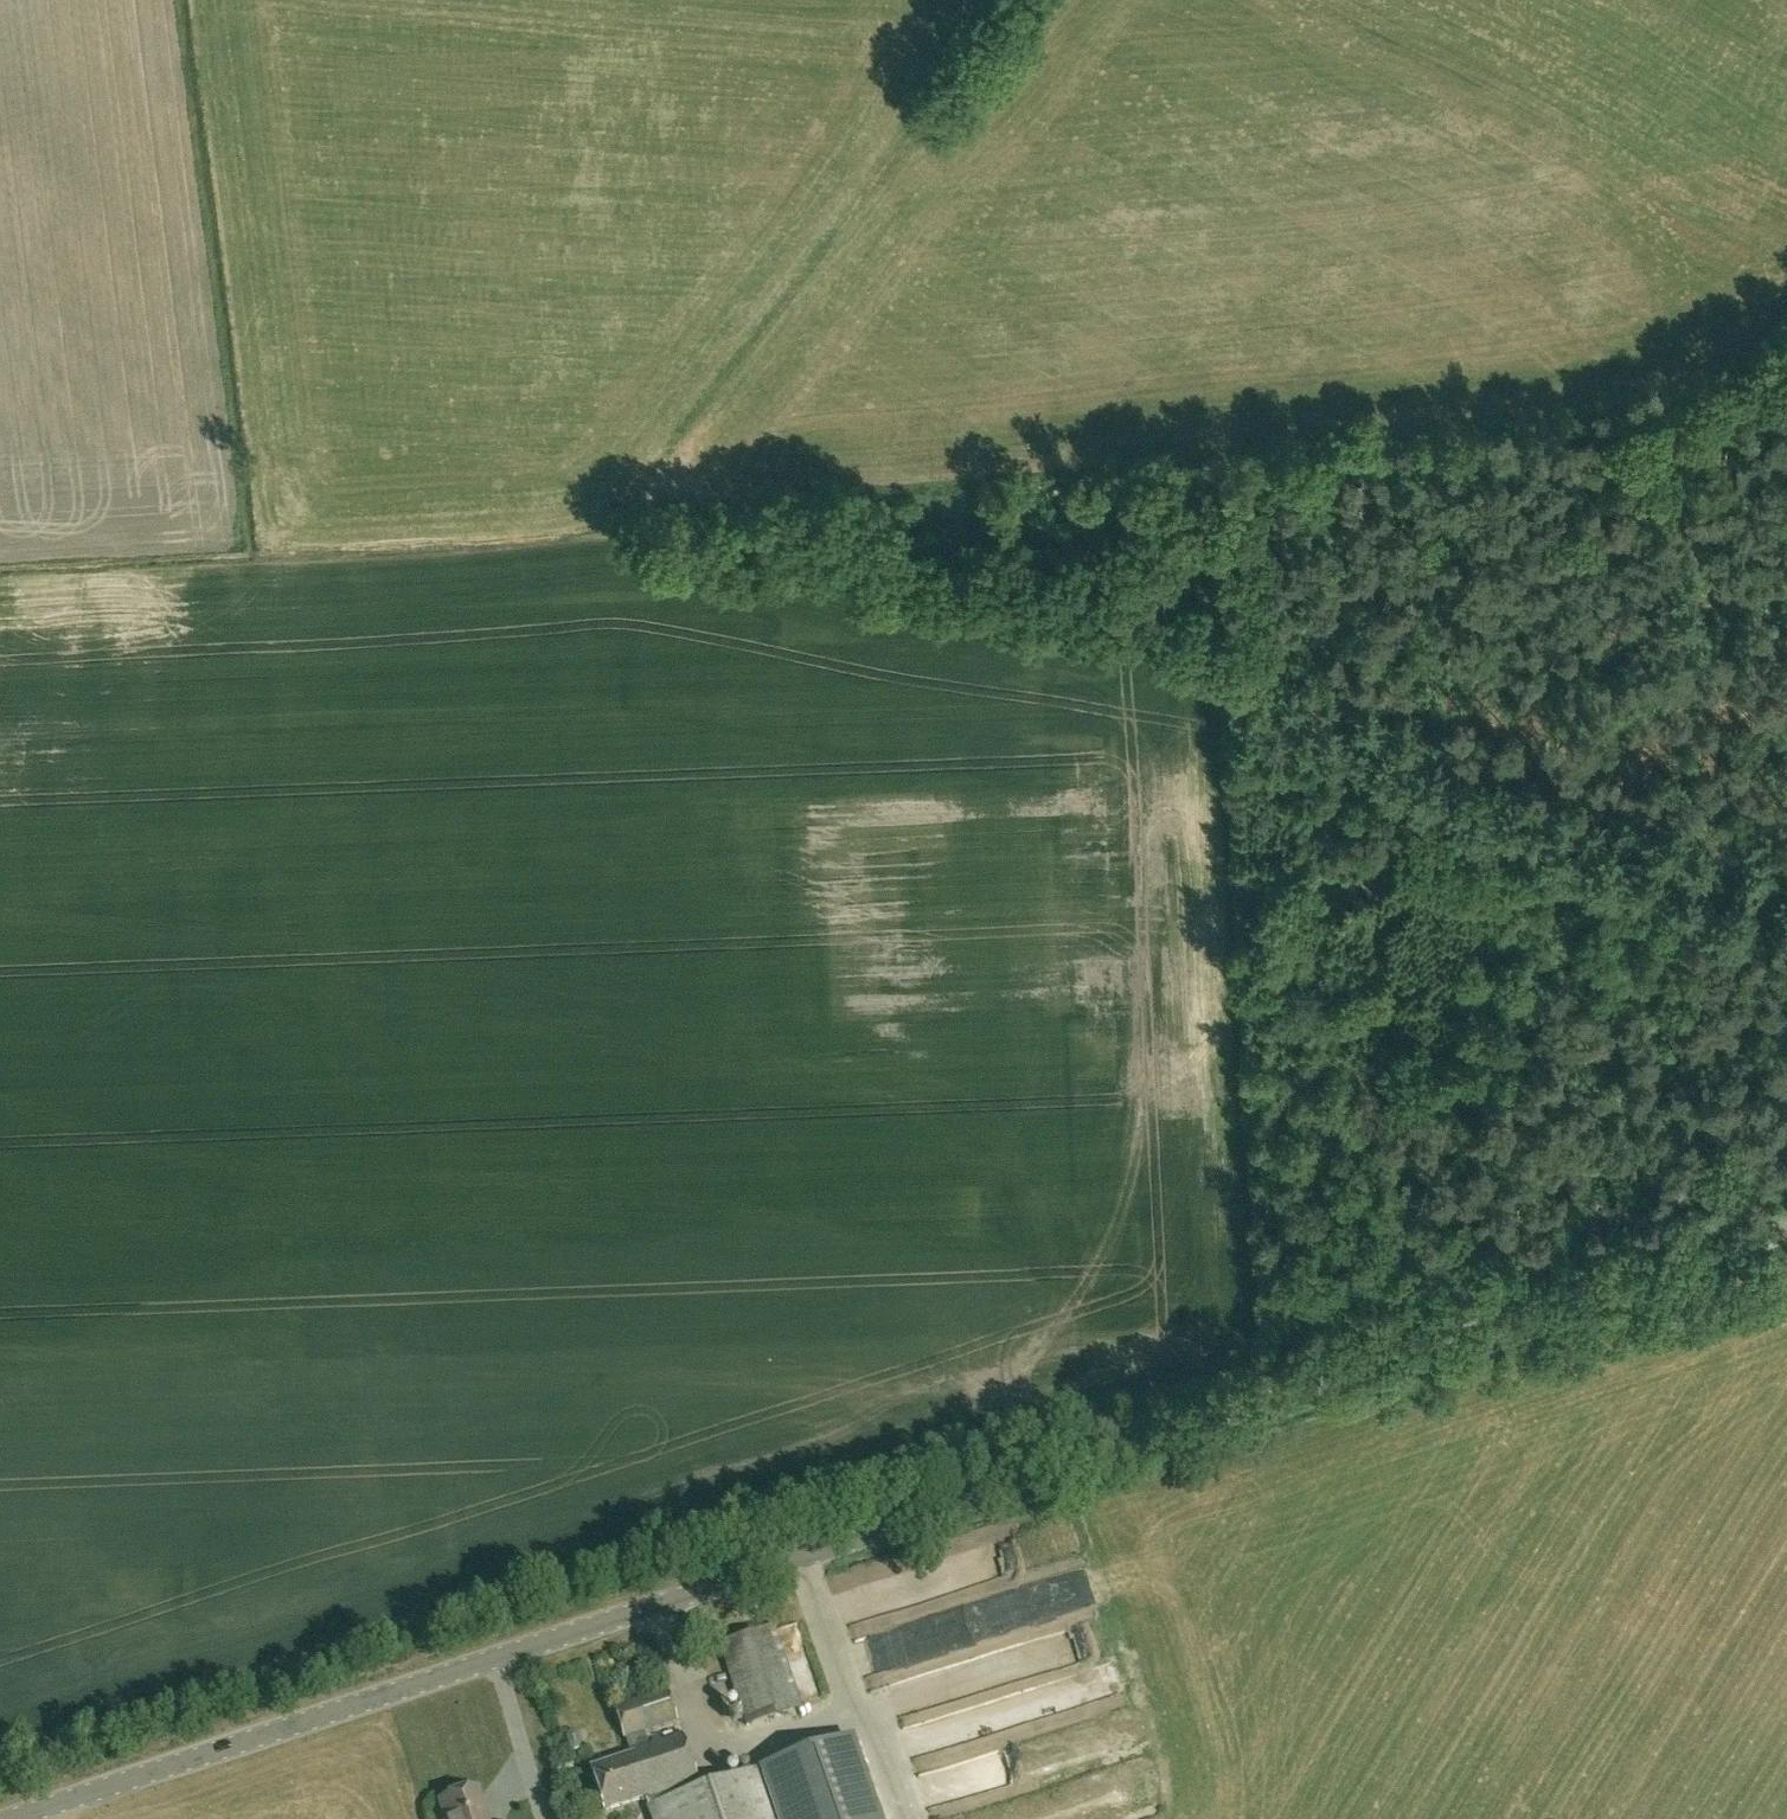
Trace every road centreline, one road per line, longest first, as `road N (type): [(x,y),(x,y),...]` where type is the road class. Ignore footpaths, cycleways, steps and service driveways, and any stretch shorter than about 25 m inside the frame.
road 1 (unclassified): [(0,1818),(1786,1228)]

